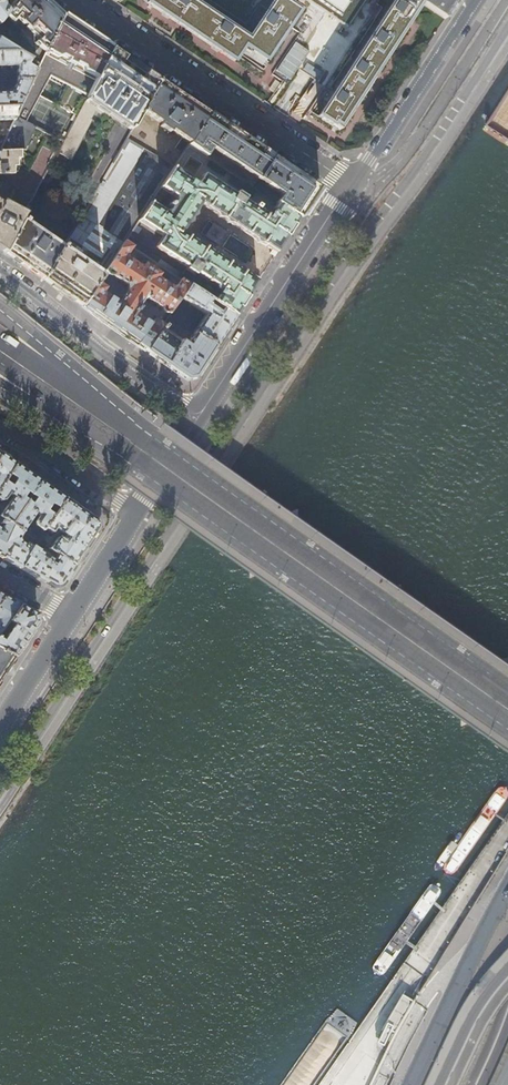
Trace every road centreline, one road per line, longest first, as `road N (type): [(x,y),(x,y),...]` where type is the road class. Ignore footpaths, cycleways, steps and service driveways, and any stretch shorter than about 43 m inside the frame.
road 1 (primary): [(0,792),(320,298),(507,27)]
road 2 (primary): [(507,707),(104,422)]
road 3 (residential): [(78,0),(352,185)]
road 4 (tertiary): [(196,420),(352,185)]
road 5 (residential): [(196,420),(0,273)]
road 6 (tertiary): [(352,185),(476,0)]
road 7 (primary): [(507,889),(409,1084)]
road 8 (residential): [(0,426),(136,512)]
road 9 (residential): [(104,422),(89,383),(0,311)]
road 10 (primary): [(507,969),(479,1005),(439,1084)]
road 11 (tertiary): [(0,726),(72,616)]
road 12 (primary): [(104,422),(0,351)]
road 13 (tertiary): [(72,616),(136,512)]

